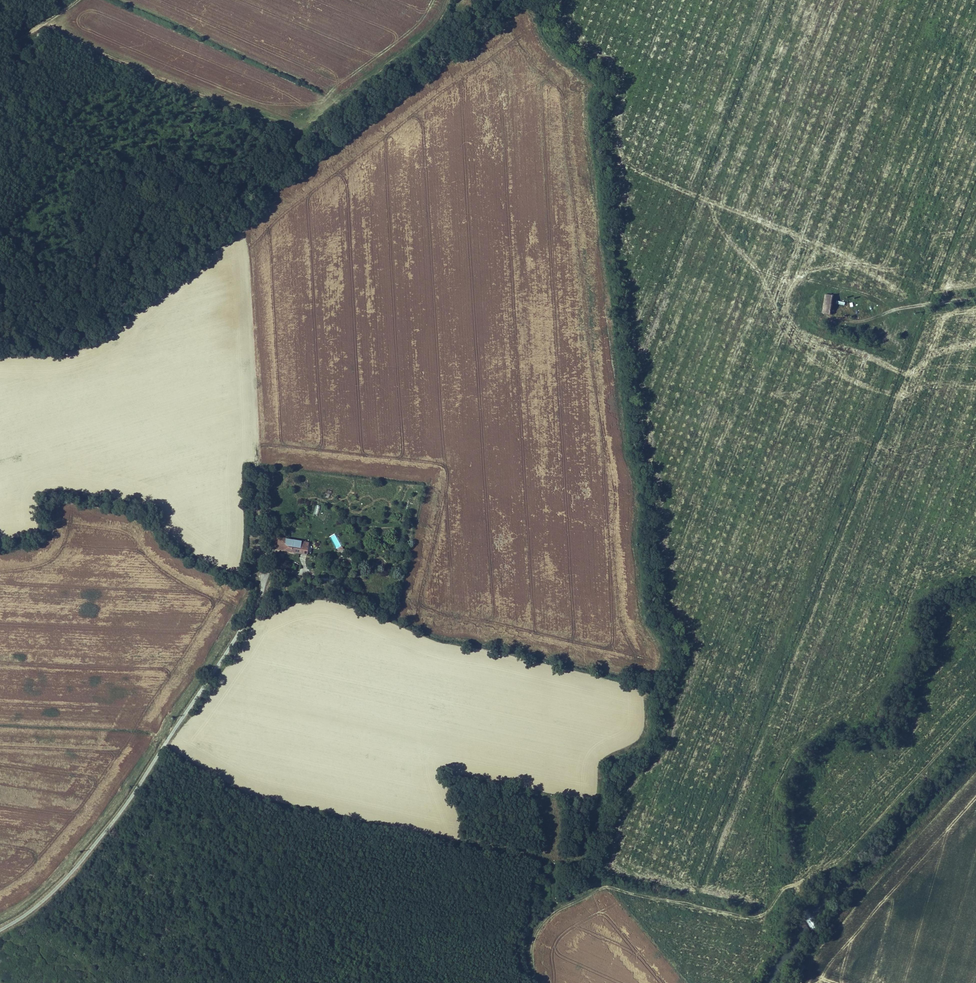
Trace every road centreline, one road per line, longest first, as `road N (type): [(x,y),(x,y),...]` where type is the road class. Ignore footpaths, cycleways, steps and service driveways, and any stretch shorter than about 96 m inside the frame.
road 1 (track): [(975,721),(842,860),(778,892),(760,921),(603,886),(538,928),(533,982)]
road 2 (track): [(840,320),(975,297)]

